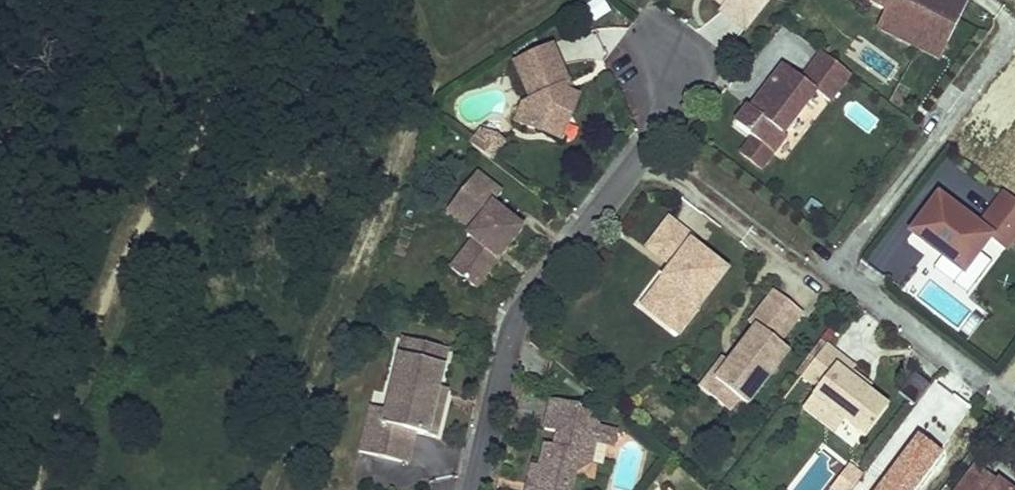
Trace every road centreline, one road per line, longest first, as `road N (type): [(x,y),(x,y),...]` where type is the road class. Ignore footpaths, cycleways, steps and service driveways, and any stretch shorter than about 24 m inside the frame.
road 1 (residential): [(474,489),(516,321),(655,137),(665,61)]
road 2 (residential): [(1014,407),(835,270)]

